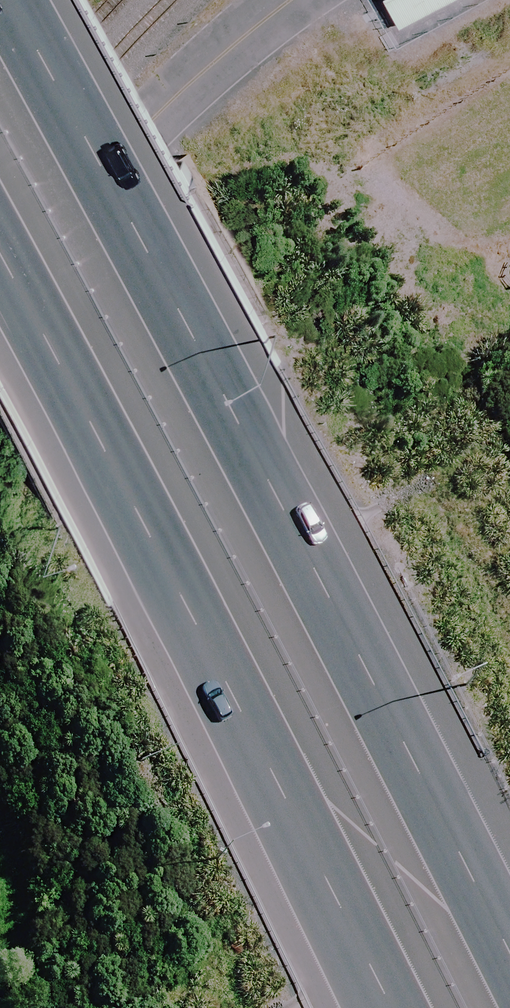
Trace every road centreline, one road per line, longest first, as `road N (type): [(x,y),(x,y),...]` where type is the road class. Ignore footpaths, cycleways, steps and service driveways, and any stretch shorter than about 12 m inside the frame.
road 1 (motorway): [(0,6),(402,743),(509,978)]
road 2 (motorway): [(392,1007),(298,798),(0,229)]

